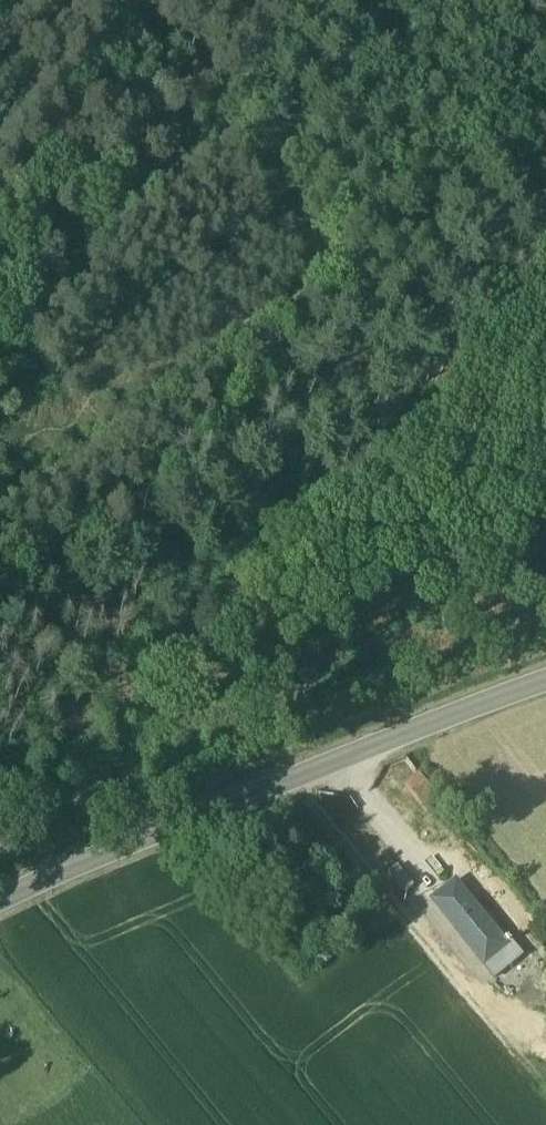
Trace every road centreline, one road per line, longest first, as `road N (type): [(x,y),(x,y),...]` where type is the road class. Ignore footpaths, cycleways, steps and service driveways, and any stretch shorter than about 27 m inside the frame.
road 1 (secondary): [(545,684),(0,901)]
road 2 (track): [(385,271),(145,0)]

